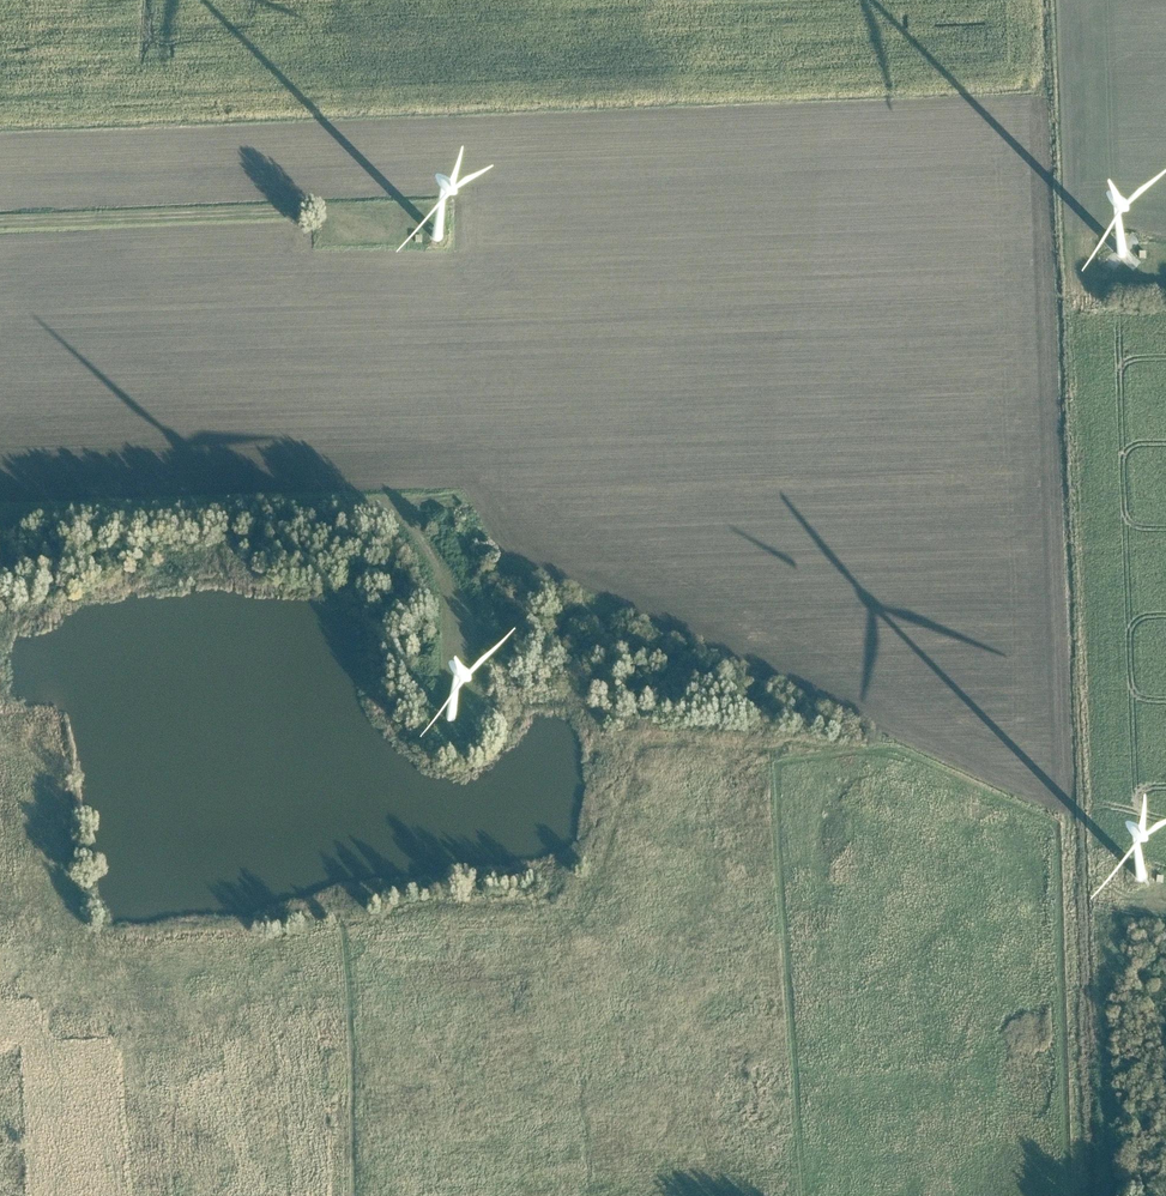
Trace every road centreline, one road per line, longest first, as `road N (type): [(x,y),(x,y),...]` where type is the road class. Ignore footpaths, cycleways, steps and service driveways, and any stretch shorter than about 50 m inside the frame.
road 1 (track): [(0,518),(372,500),(432,562),(440,685)]
road 2 (track): [(395,213),(0,227)]

